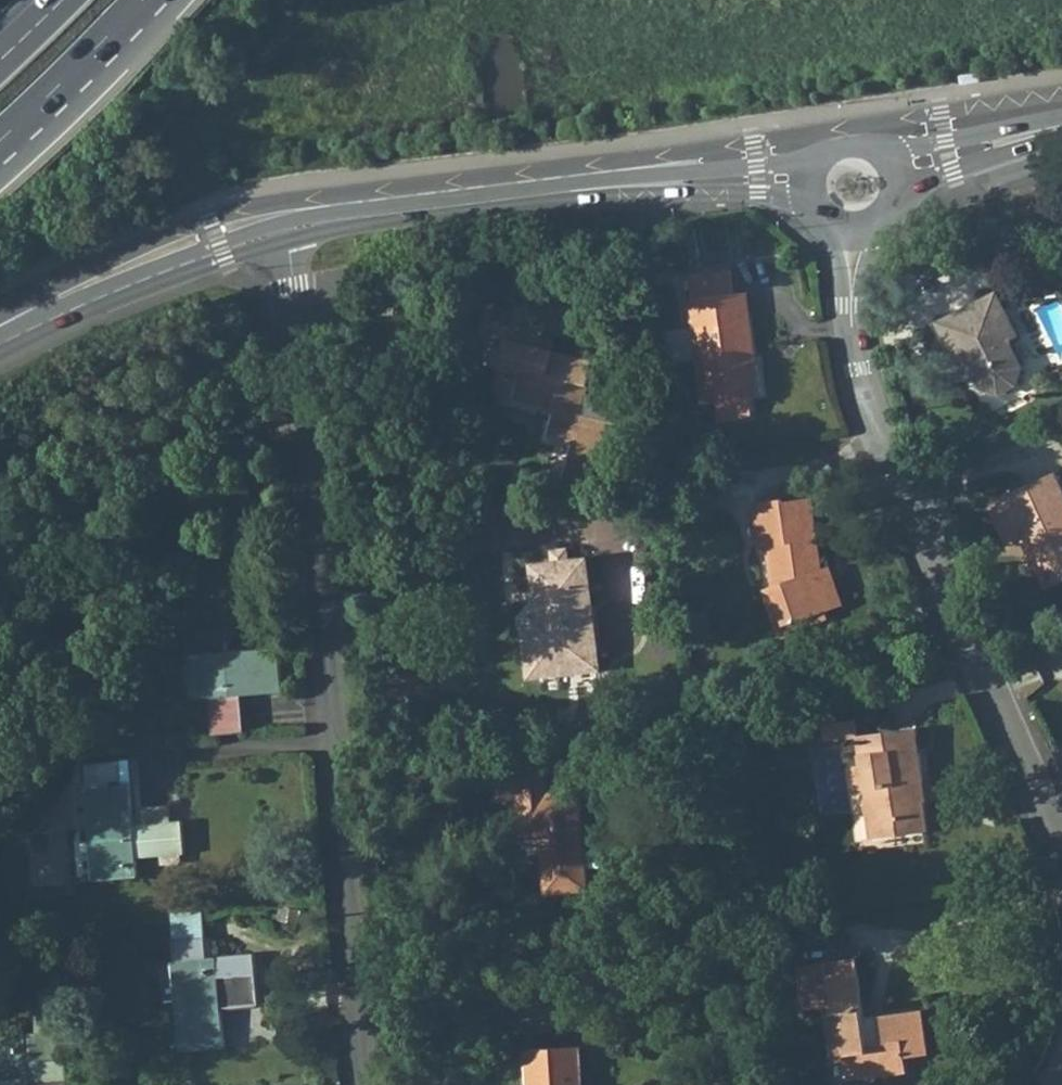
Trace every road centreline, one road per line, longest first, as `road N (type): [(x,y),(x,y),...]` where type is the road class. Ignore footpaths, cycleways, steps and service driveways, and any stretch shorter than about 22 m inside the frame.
road 1 (residential): [(305,352),(363,1084)]
road 2 (residential): [(853,306),(866,391),(1061,836)]
road 3 (tertiary): [(343,209),(690,180)]
road 4 (tertiary): [(0,315),(127,261),(253,222)]
road 5 (trunk): [(0,141),(143,0)]
road 6 (residential): [(305,352),(343,209)]
road 7 (residential): [(253,222),(305,352)]
road 8 (tertiary): [(817,159),(690,180)]
road 9 (tertiary): [(690,180),(812,213)]
road 10 (tertiary): [(1006,145),(881,150)]
road 11 (tertiary): [(898,208),(1006,145)]

